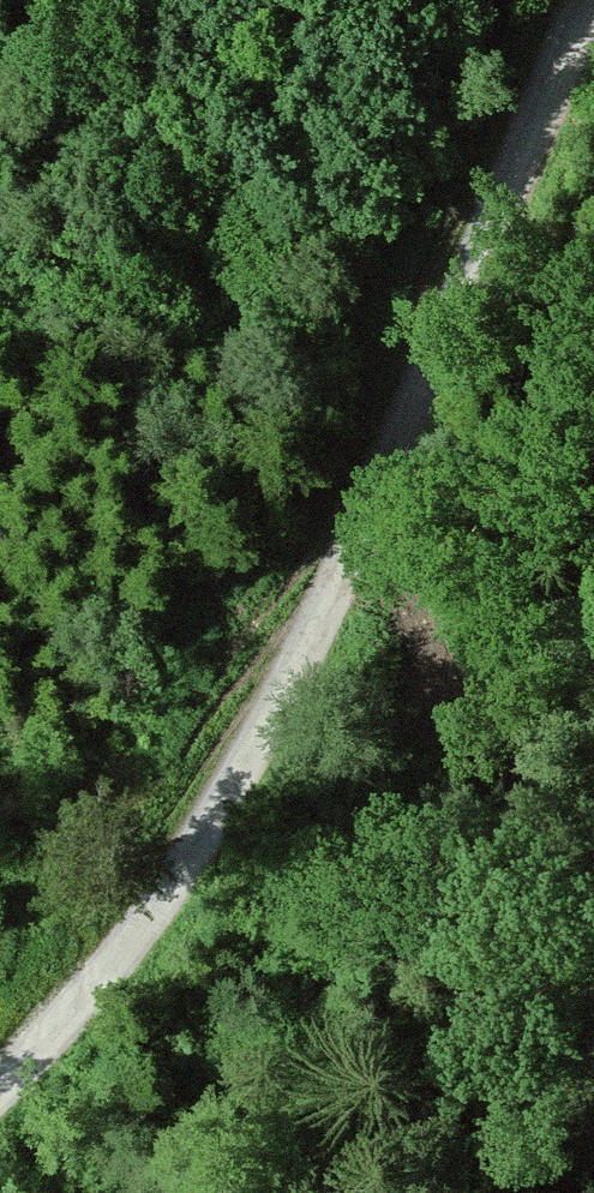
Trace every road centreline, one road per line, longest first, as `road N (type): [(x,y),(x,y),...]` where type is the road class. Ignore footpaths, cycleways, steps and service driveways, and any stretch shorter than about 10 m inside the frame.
road 1 (tertiary): [(586,0),(377,509),(310,652),(244,771),(179,865),(0,1079)]
road 2 (track): [(394,469),(439,652),(475,717),(531,776),(593,800)]

